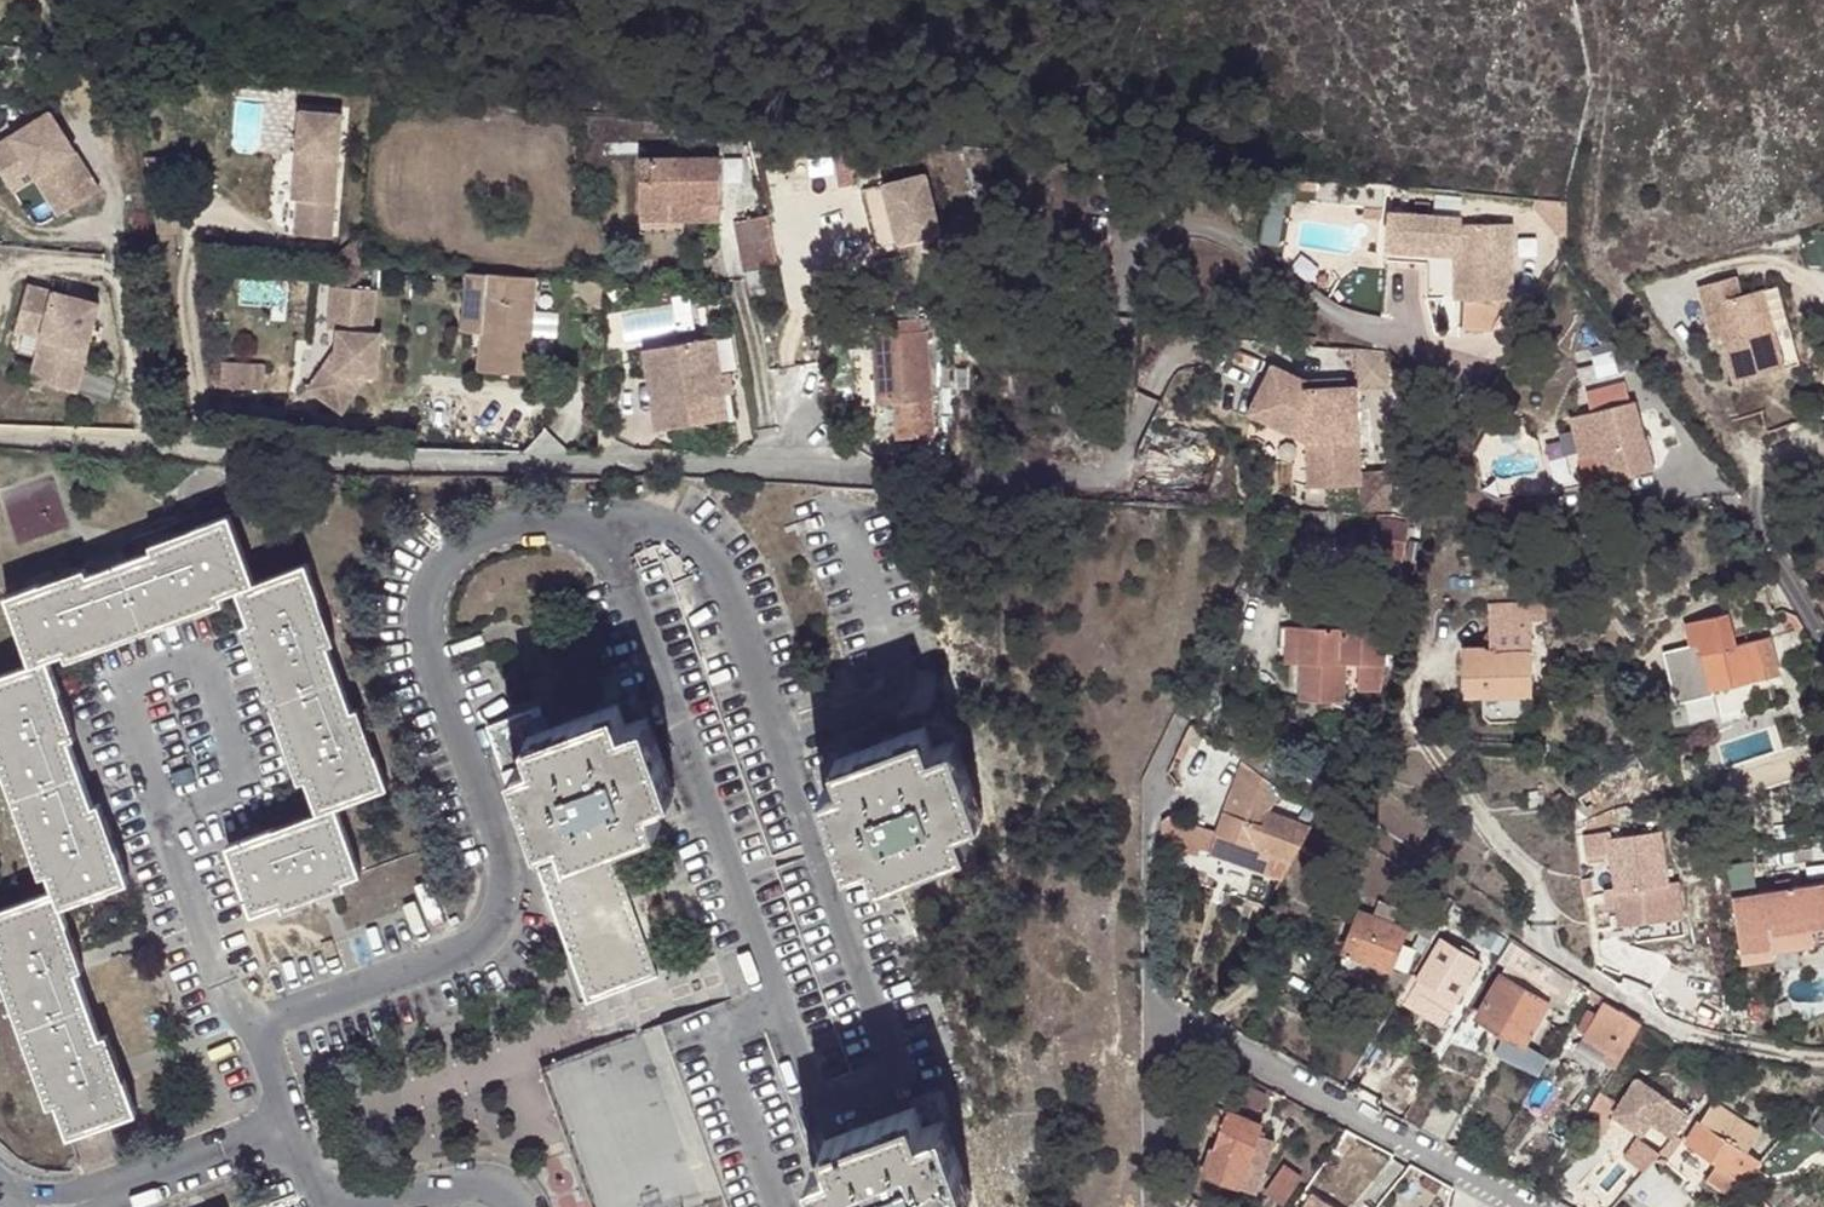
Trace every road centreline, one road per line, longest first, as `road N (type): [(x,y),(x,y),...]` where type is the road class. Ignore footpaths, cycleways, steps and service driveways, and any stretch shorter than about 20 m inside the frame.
road 1 (residential): [(1186,718),(1153,795),(1159,1012),(1529,1206)]
road 2 (track): [(1763,456),(1733,451),(1682,369),(1589,255),(1608,75),(1600,0)]
road 3 (residential): [(1823,634),(1762,530),(1763,456)]

